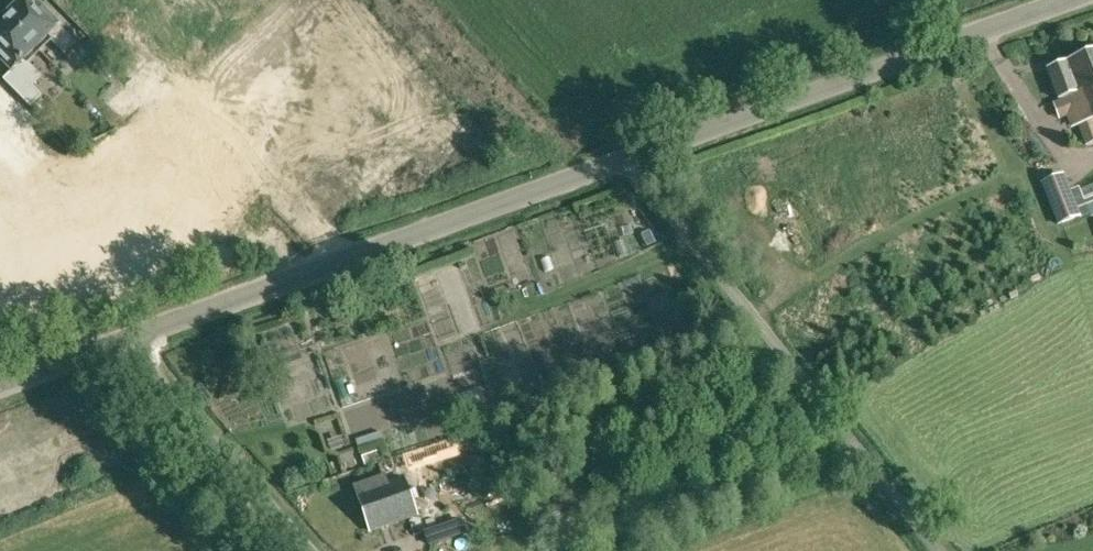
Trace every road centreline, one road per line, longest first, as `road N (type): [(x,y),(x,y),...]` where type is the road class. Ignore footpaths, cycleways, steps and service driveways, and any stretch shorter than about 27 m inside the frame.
road 1 (unclassified): [(125,342),(625,159)]
road 2 (unclassified): [(934,550),(625,159)]
road 3 (unclassified): [(625,159),(1069,0)]
road 4 (unclassified): [(307,550),(125,342)]
road 5 (unclassified): [(0,387),(125,342)]

